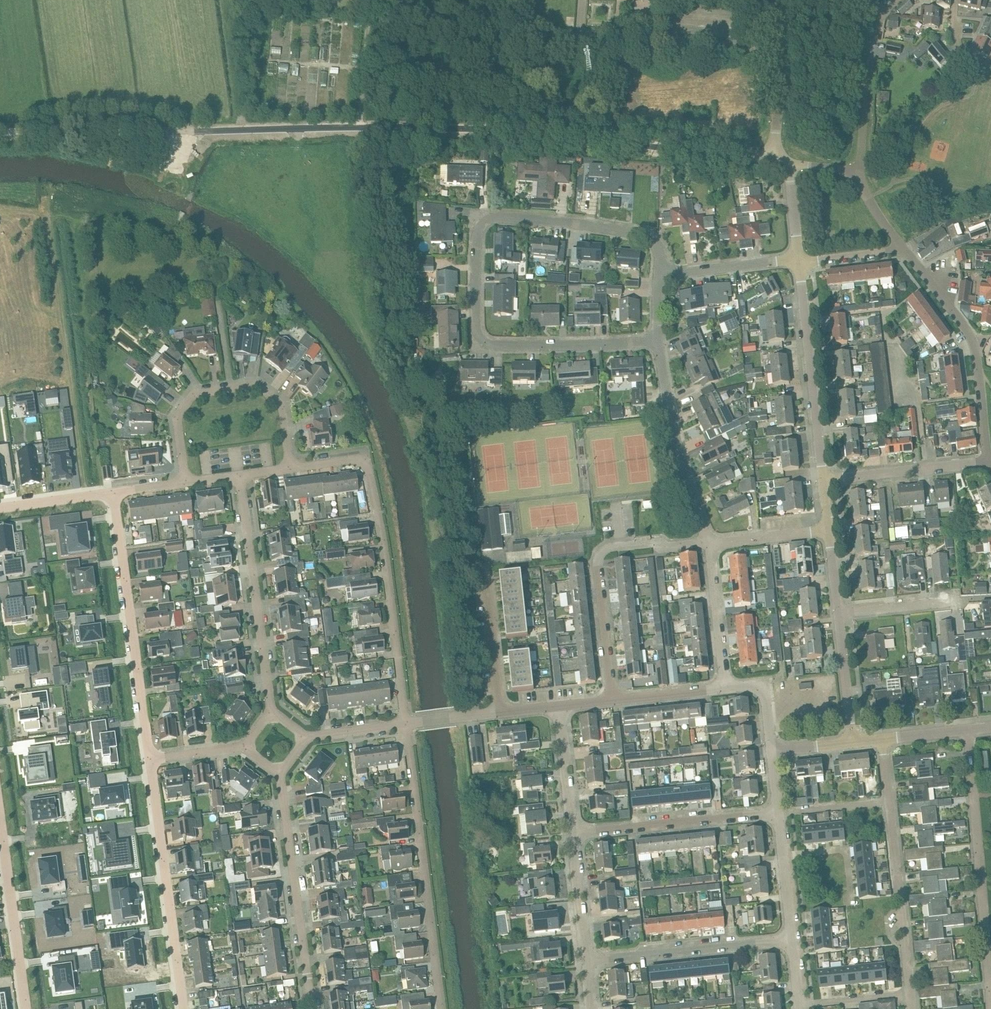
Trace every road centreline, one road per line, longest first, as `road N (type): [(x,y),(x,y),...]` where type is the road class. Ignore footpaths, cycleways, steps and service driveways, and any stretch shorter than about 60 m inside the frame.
road 1 (unclassified): [(0,131),(461,128),(773,161)]
road 2 (residential): [(659,341),(485,341),(476,323),(477,236),(499,217),(640,234),(658,247),(659,273)]
road 3 (residential): [(441,1008),(405,723)]
road 4 (residential): [(150,759),(114,492)]
road 5 (residential): [(990,996),(968,729)]
road 6 (residential): [(405,723),(382,539),(362,462)]
road 7 (residential): [(613,700),(600,555),(620,546),(709,542)]
road 8 (residential): [(186,482),(178,417),(195,393),(256,384),(282,405),(291,468)]
road 9 (residential): [(184,1008),(150,759)]
road 10 (residential): [(271,712),(239,475)]
road 11 (residential): [(312,1008),(280,774)]
road 12 (residential): [(823,478),(800,260)]
road 13 (residential): [(709,542),(675,433),(659,341)]
road 14 (residential): [(593,960),(792,940)]
road 15 (residential): [(580,833),(778,813)]
road 16 (residential): [(0,814),(27,1008)]
road 17 (residential): [(910,993),(889,801)]
road 18 (unclassified): [(858,177),(866,55),(897,0)]
road 19 (residential): [(823,478),(989,462)]
road 20 (unclassified): [(773,161),(774,0)]
road 21 (residential): [(501,712),(484,564)]
road 22 (residential): [(726,688),(709,542)]
road 23 (residential): [(659,273),(800,260)]
road 24 (residential): [(580,833),(571,819),(559,706)]
road 25 (residential): [(852,742),(838,614)]
road 26 (residential): [(593,960),(579,897),(580,833)]
road 27 (residential): [(792,940),(778,813)]
road 28 (residential): [(838,614),(958,600)]
road 29 (residential): [(709,542),(829,530)]

